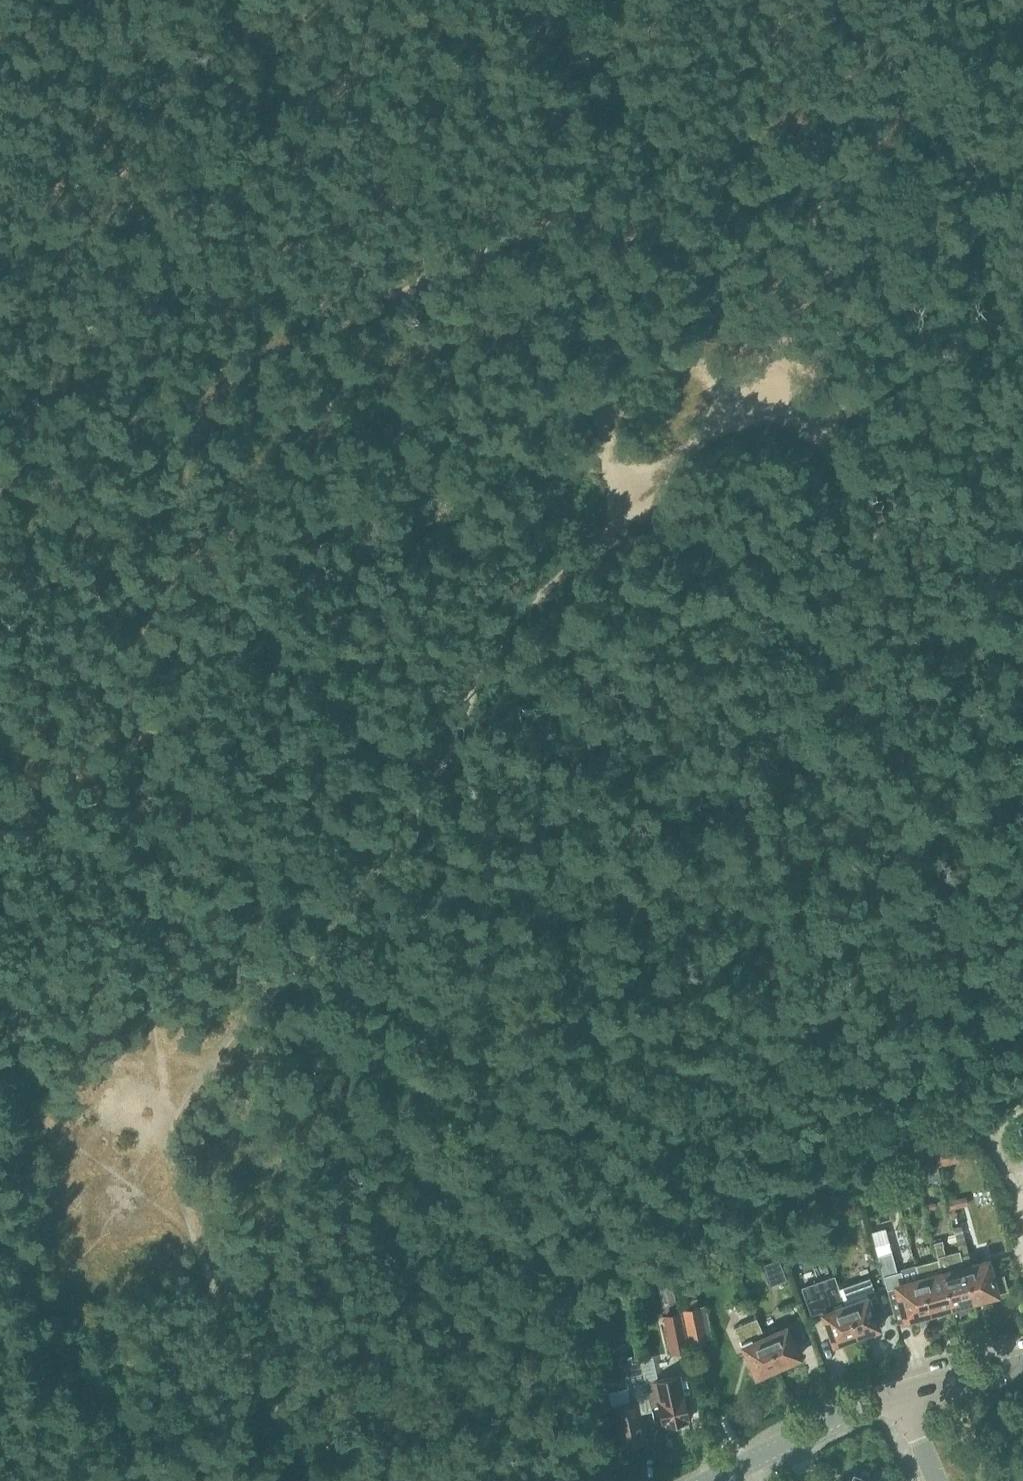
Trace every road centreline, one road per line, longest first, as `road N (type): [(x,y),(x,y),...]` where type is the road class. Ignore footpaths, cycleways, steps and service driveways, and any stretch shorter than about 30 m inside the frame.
road 1 (track): [(322,1480),(276,1418),(186,1207),(177,1144),(184,1107),(205,1069),(418,797),(481,672),(560,560),(599,536),(714,540),(803,510),(949,565),(1022,568)]
road 2 (residential): [(709,1480),(901,1393)]
road 3 (residential): [(901,1393),(1022,1359)]

